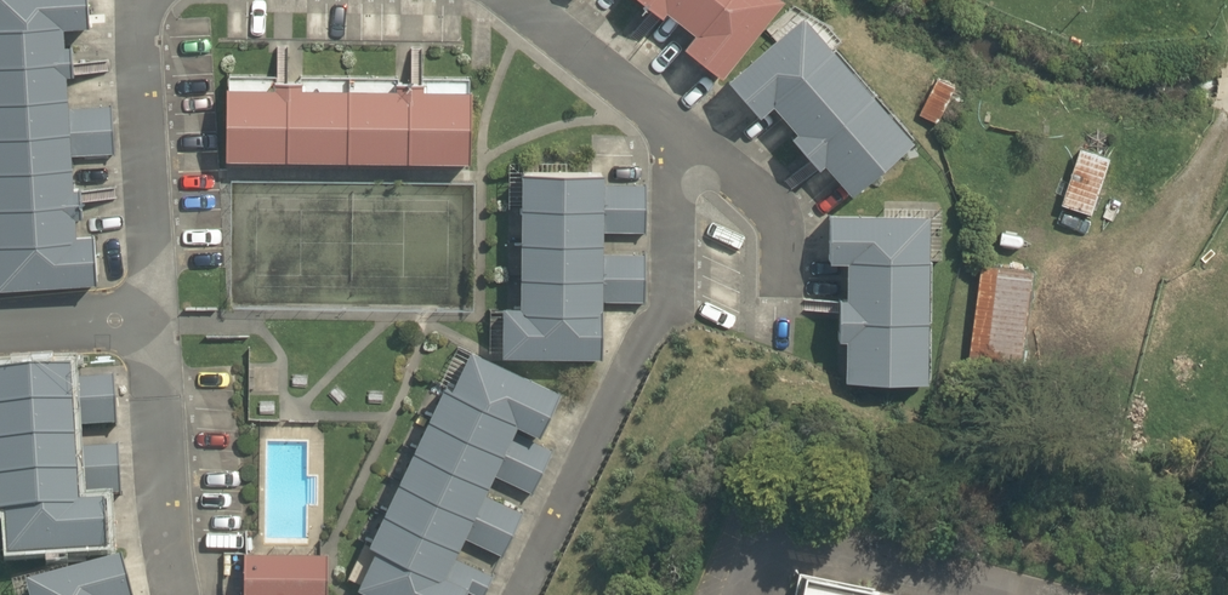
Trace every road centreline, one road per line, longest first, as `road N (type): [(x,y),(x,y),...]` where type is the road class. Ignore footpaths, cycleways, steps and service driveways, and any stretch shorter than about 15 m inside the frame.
road 1 (residential): [(512,0),(685,135),(674,287),(523,594)]
road 2 (residential): [(161,326),(139,0)]
road 3 (residential): [(181,594),(161,326)]
road 4 (track): [(1078,312),(1185,205),(1227,120)]
road 5 (residential): [(161,326),(0,333)]

